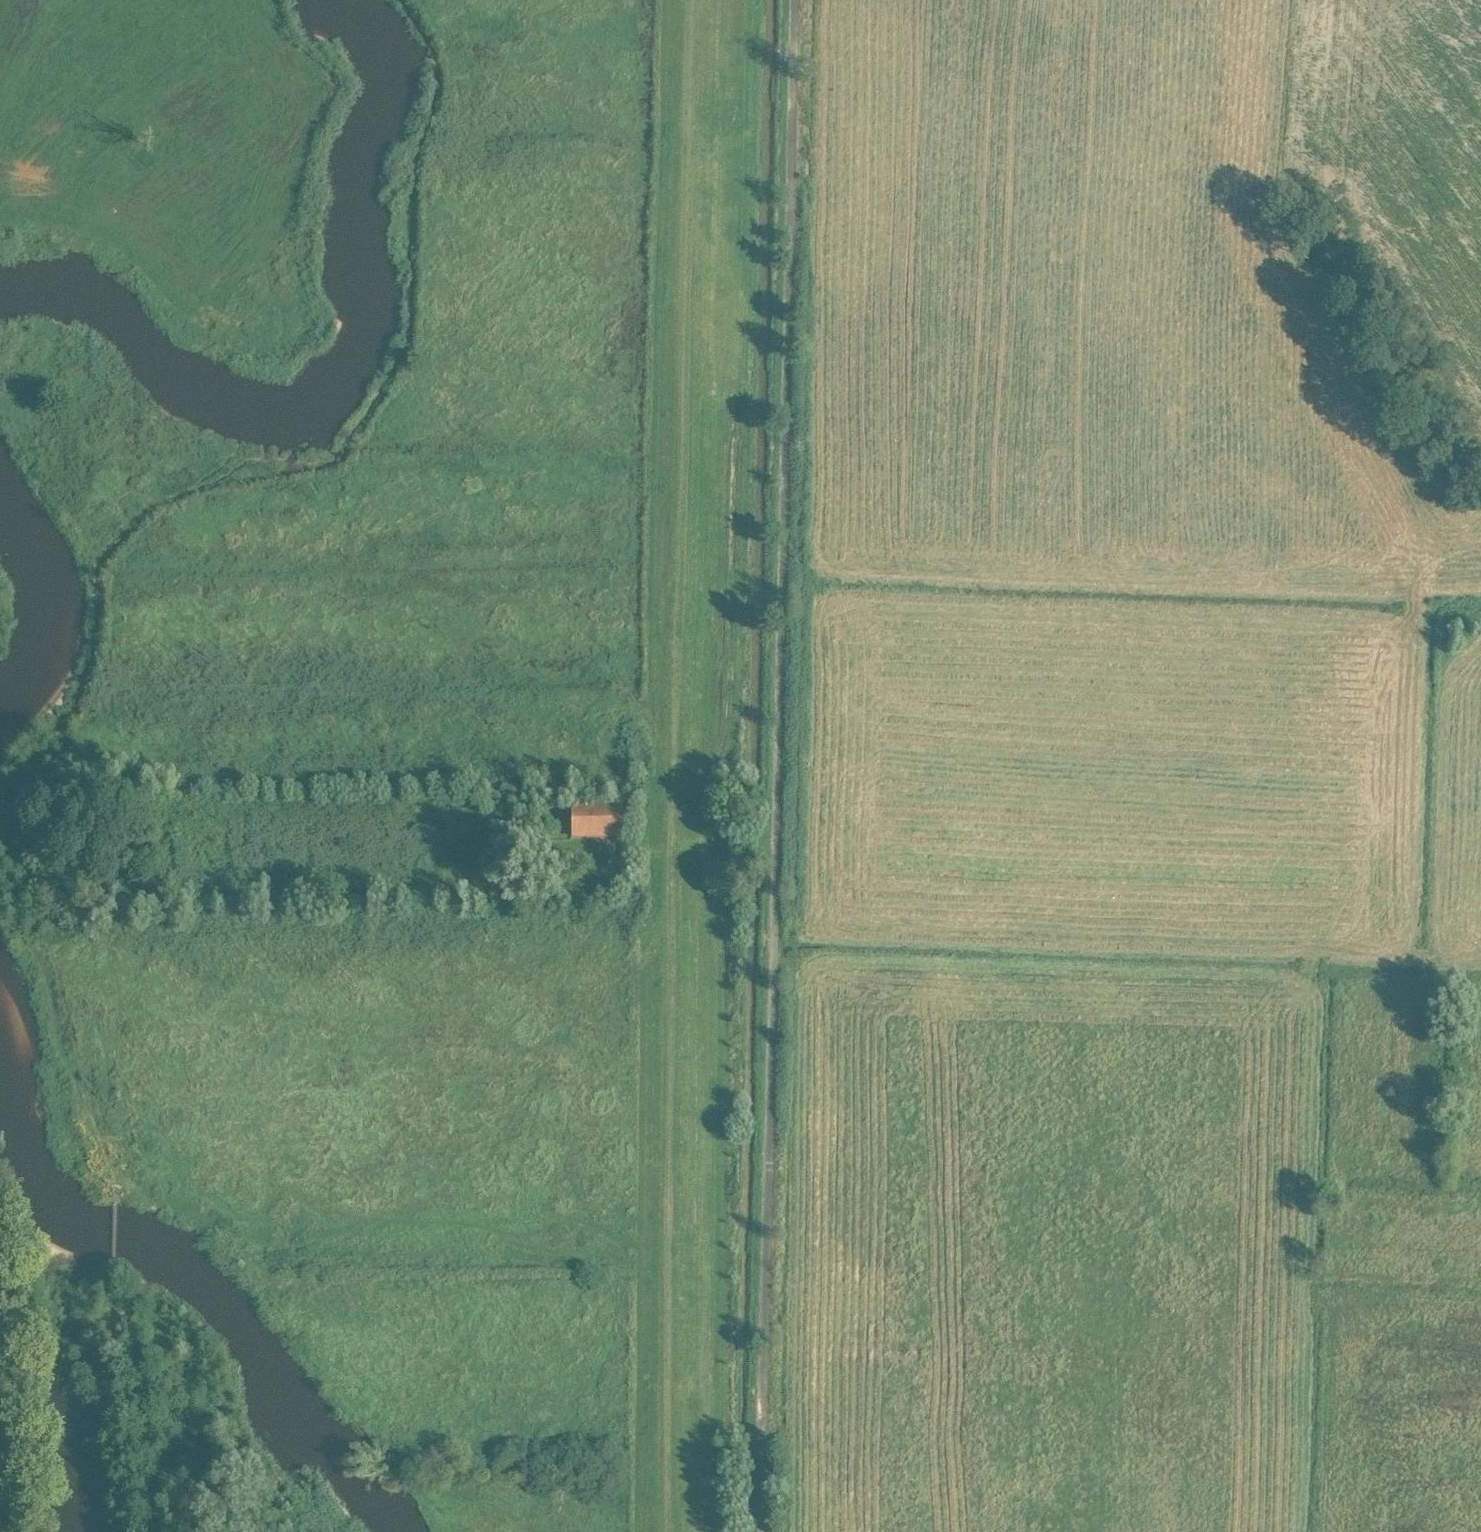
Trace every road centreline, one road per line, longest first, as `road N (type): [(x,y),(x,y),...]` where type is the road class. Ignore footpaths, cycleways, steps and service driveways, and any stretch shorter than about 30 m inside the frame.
road 1 (unclassified): [(769,1531),(790,0)]

